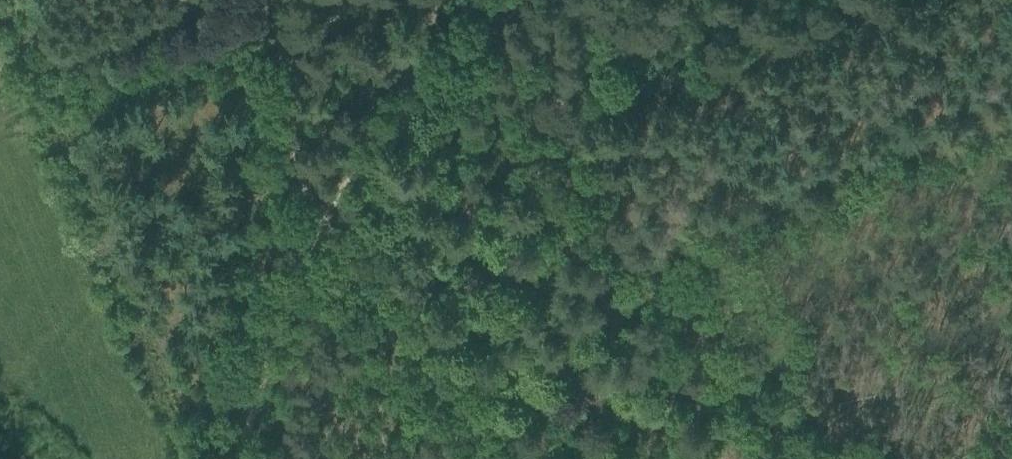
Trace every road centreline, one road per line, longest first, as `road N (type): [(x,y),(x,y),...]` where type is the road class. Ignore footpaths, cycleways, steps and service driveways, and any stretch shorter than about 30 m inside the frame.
road 1 (track): [(238,458),(297,256),(338,189),(521,0)]
road 2 (track): [(797,458),(473,50)]
road 3 (track): [(464,458),(304,244),(259,0)]
road 4 (track): [(265,31),(0,122)]

